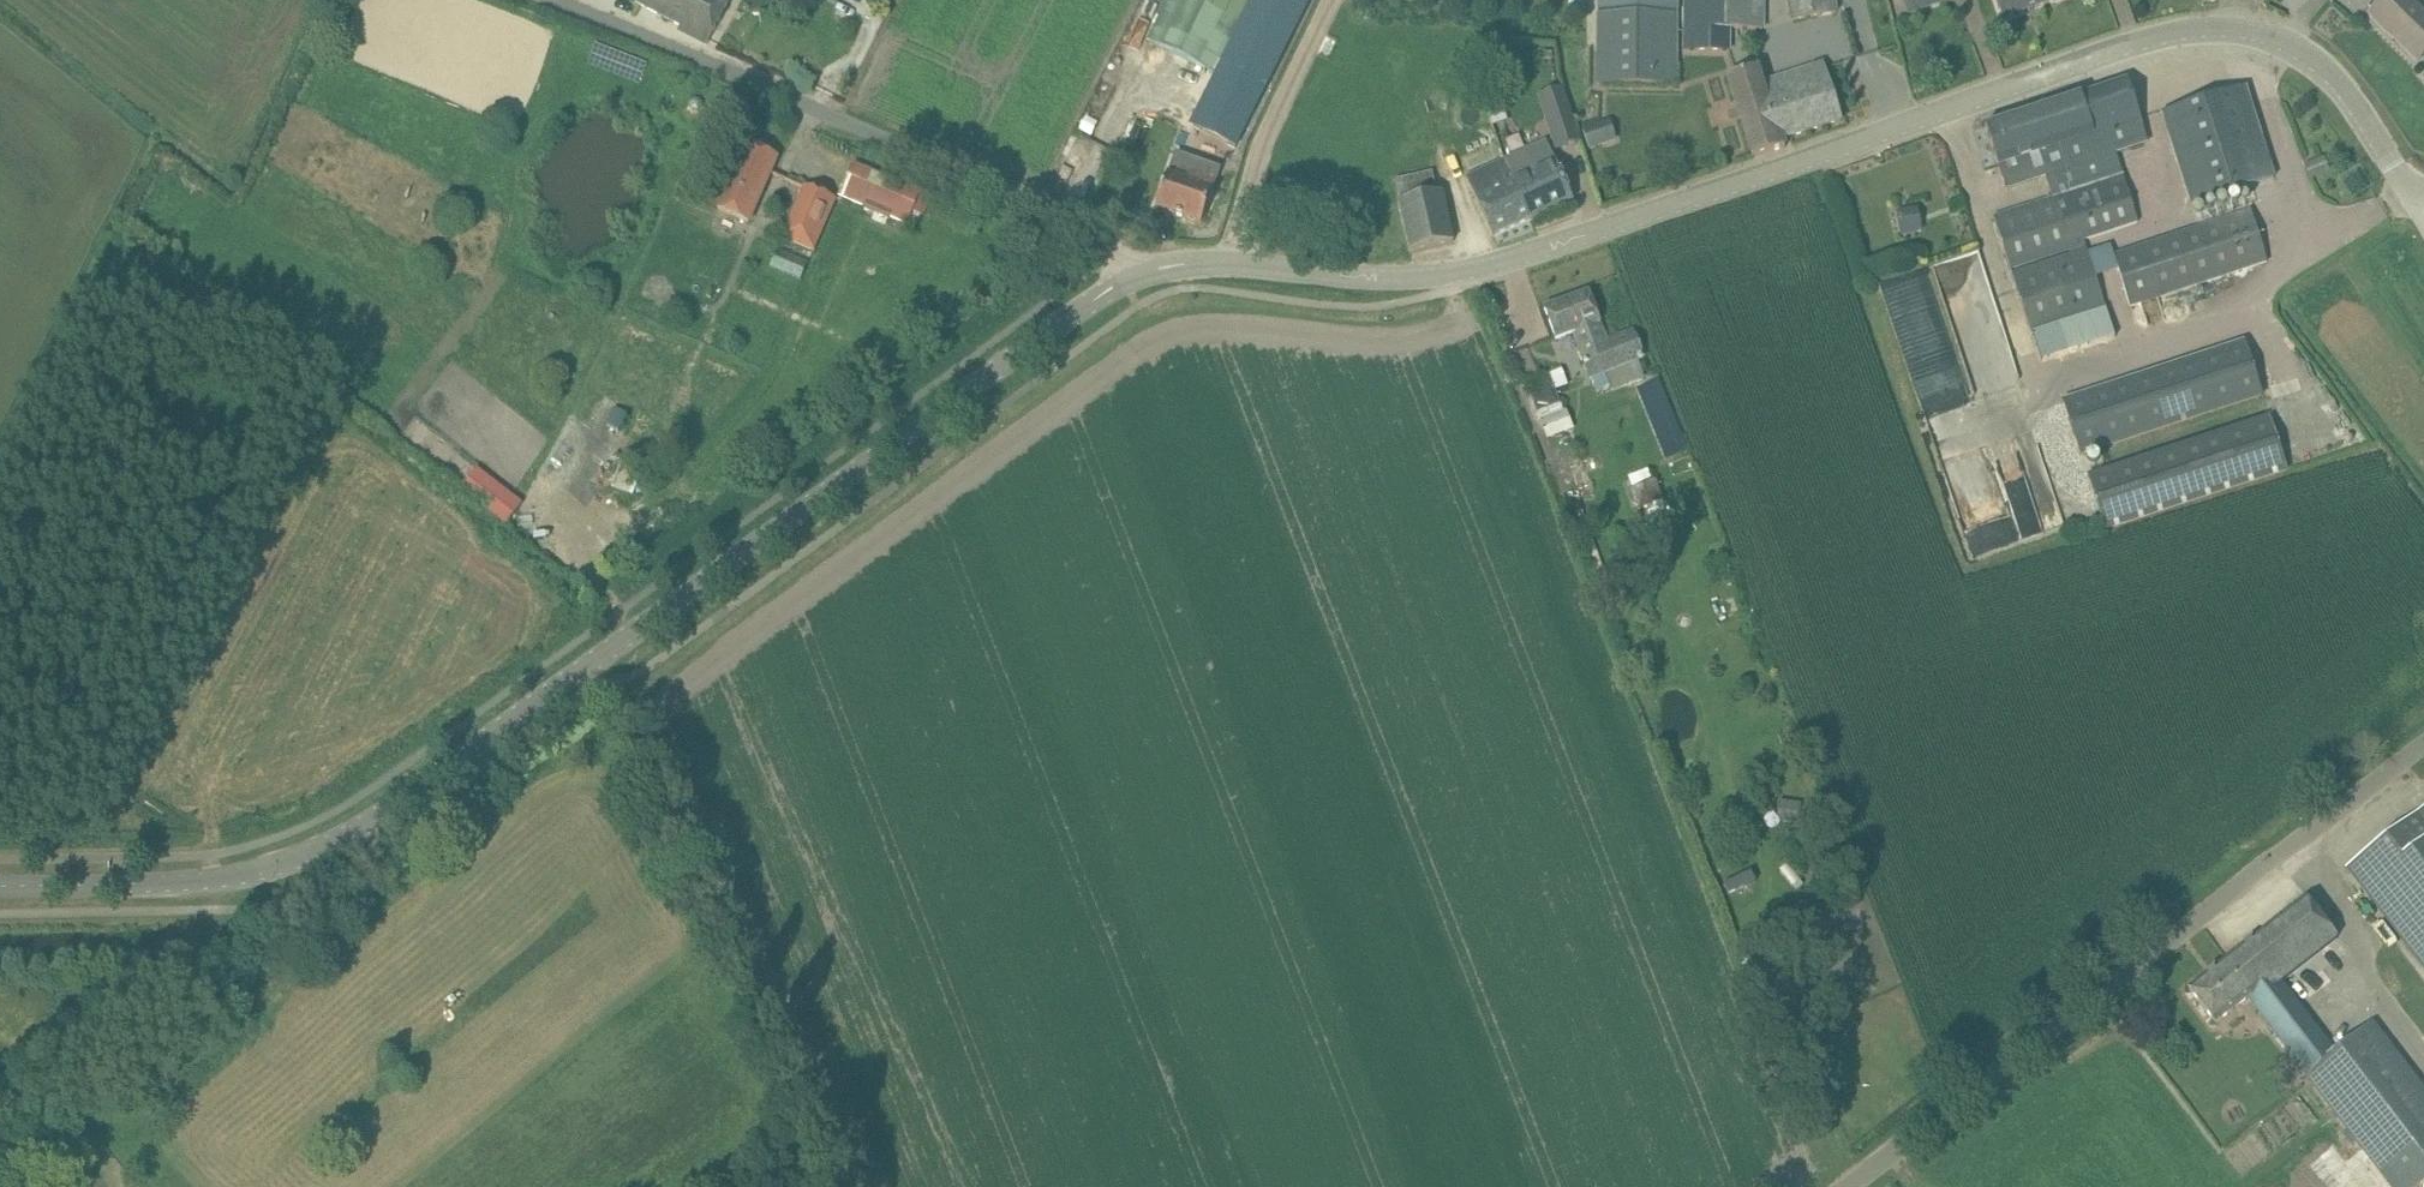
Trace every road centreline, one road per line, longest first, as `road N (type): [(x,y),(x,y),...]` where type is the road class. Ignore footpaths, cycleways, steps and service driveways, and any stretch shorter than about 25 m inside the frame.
road 1 (unclassified): [(0,889),(207,886),(259,876),(355,828),(1128,278)]
road 2 (unclassified): [(2423,213),(2370,125),(2320,64),(2258,33),(2154,32),(1467,272)]
road 3 (unclassified): [(1849,1186),(2423,749)]
road 4 (unclassified): [(1128,278),(1087,225),(562,0)]
road 5 (track): [(0,1140),(205,982),(259,928),(264,907)]
road 6 (unclassified): [(1128,278),(1190,262),(1362,276),(1467,272)]

